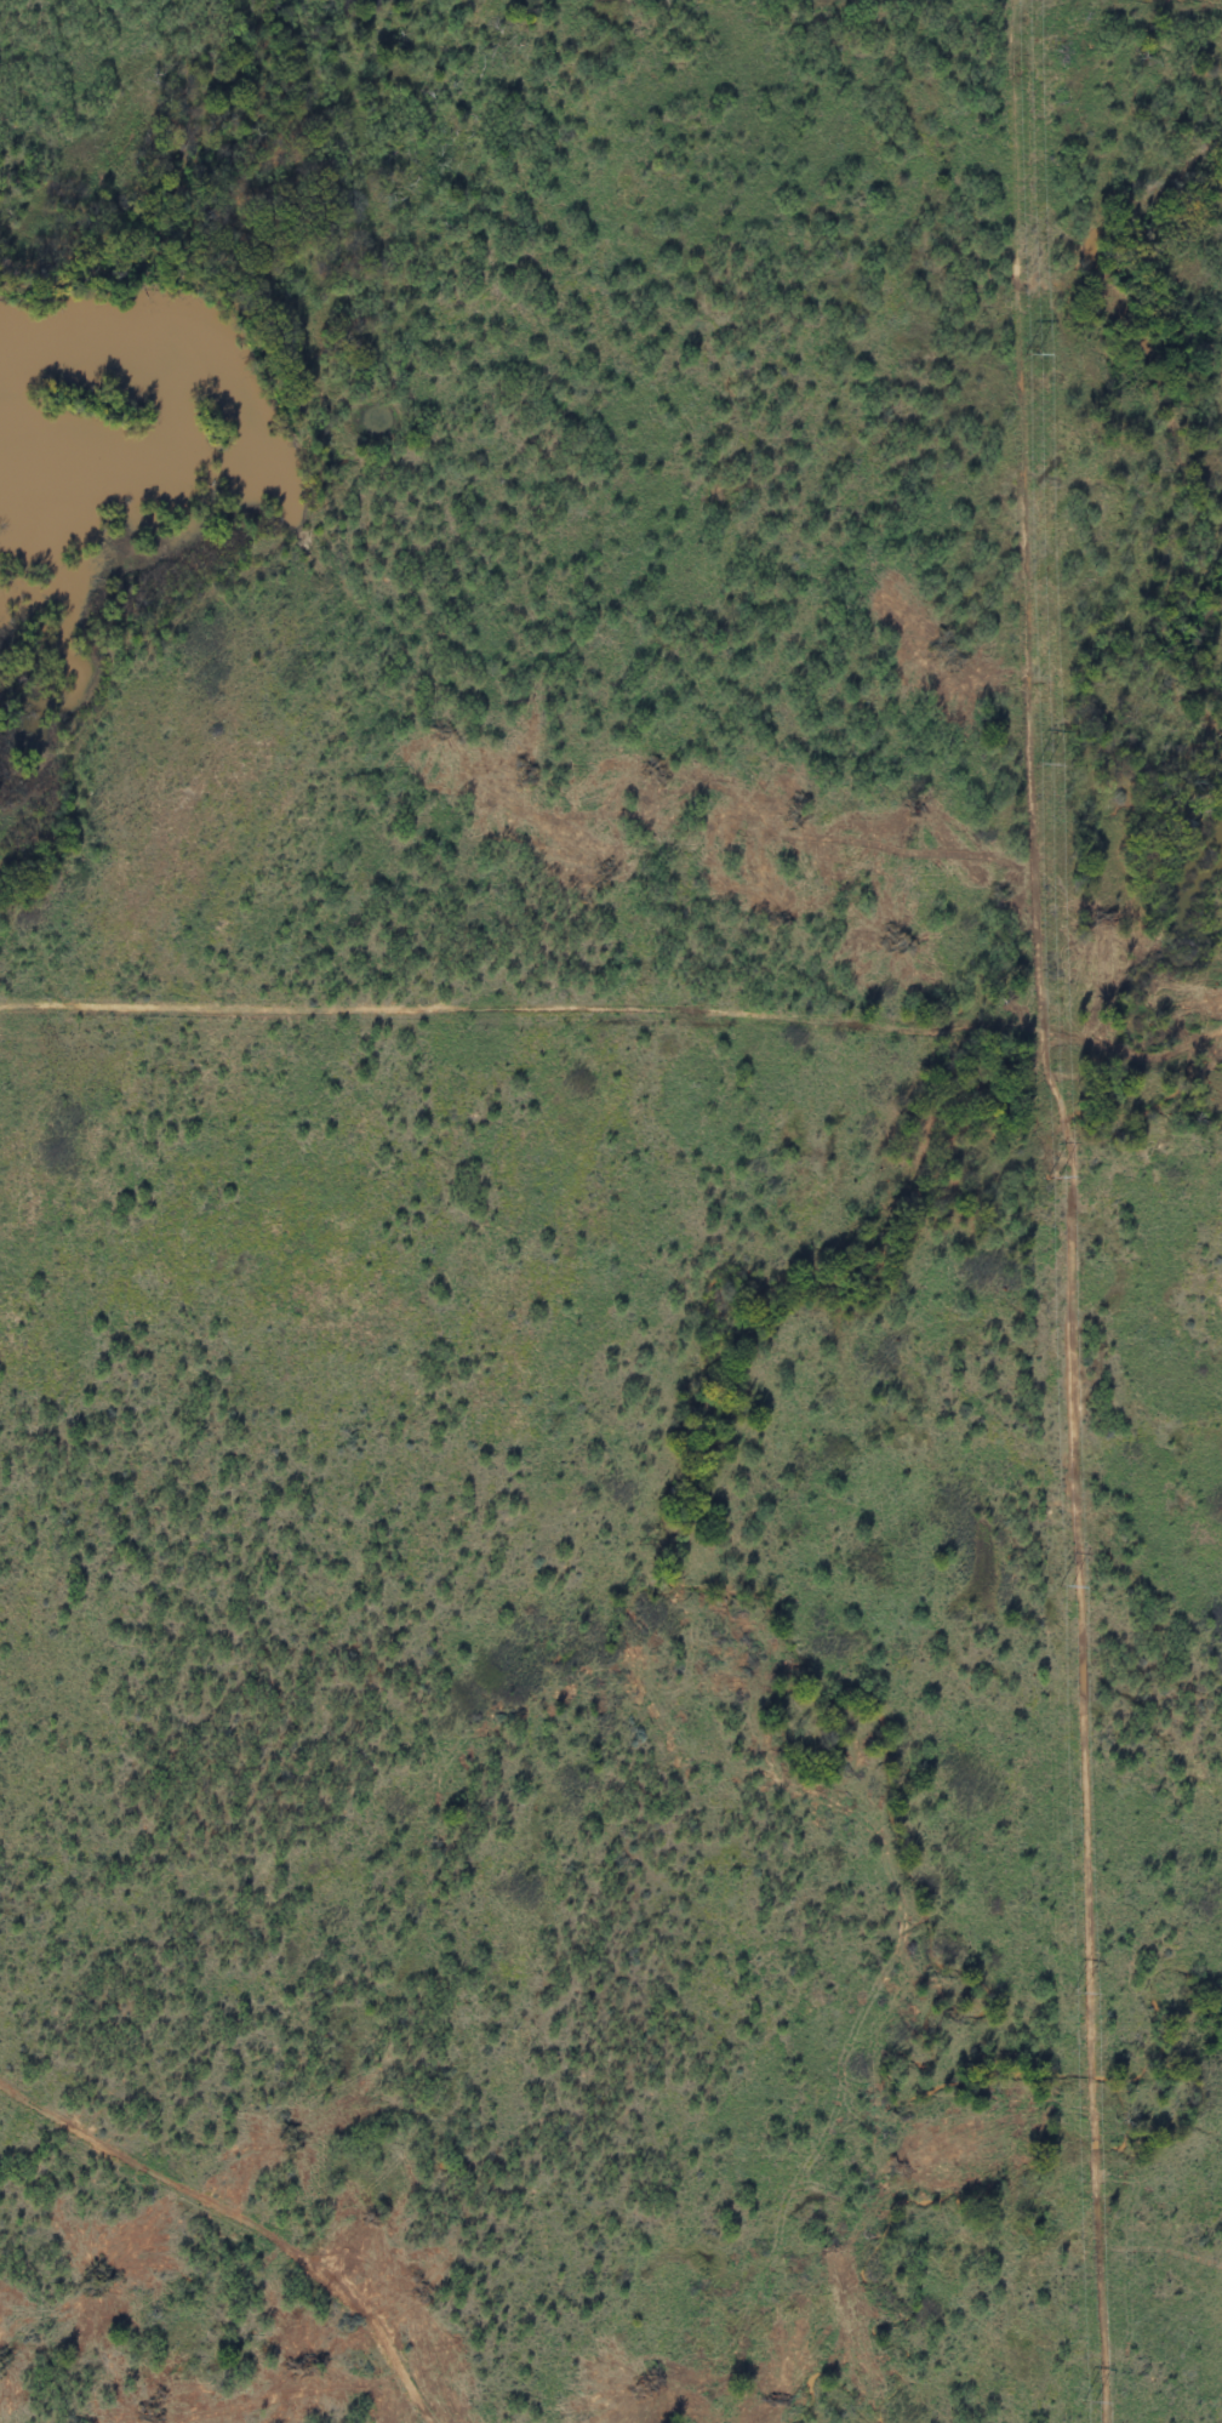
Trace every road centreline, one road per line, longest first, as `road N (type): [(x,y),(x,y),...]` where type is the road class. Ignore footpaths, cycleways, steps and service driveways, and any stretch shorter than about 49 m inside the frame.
road 1 (residential): [(421,2422),(55,2193),(0,2150)]

